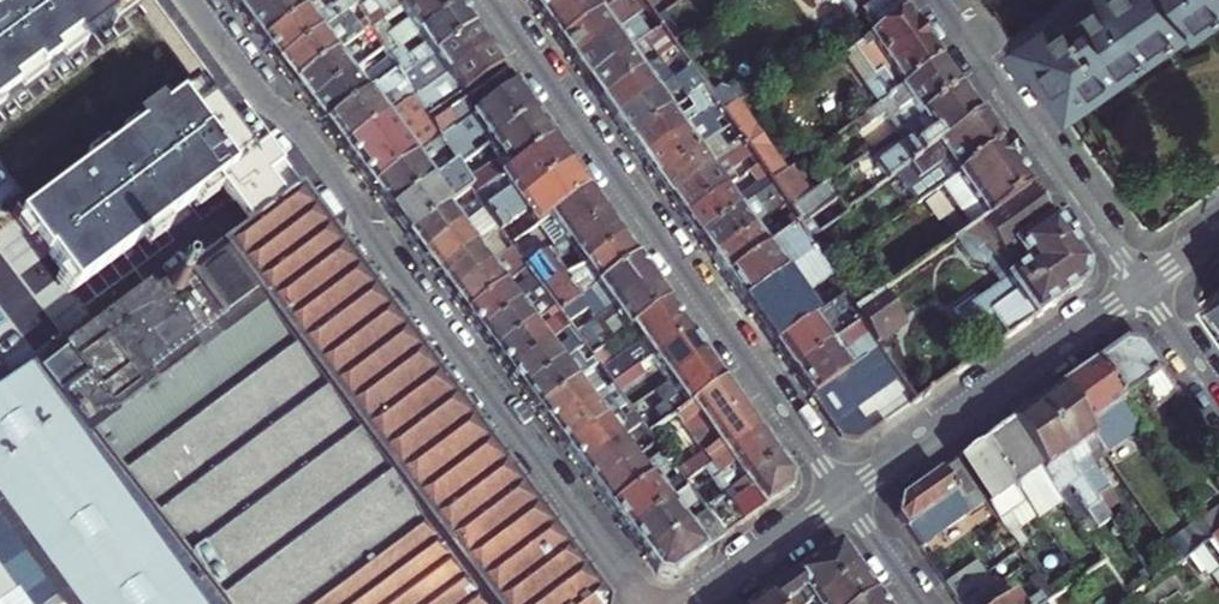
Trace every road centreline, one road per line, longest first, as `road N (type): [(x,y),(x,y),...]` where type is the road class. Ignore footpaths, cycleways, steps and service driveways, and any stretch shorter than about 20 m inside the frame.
road 1 (residential): [(643,603),(193,0)]
road 2 (residential): [(491,0),(842,498)]
road 3 (residential): [(842,498),(1142,287)]
road 4 (residential): [(1142,287),(939,0)]
road 5 (residential): [(697,603),(842,498)]
road 6 (residential): [(1218,397),(1142,287)]
road 7 (residential): [(842,498),(917,603)]

